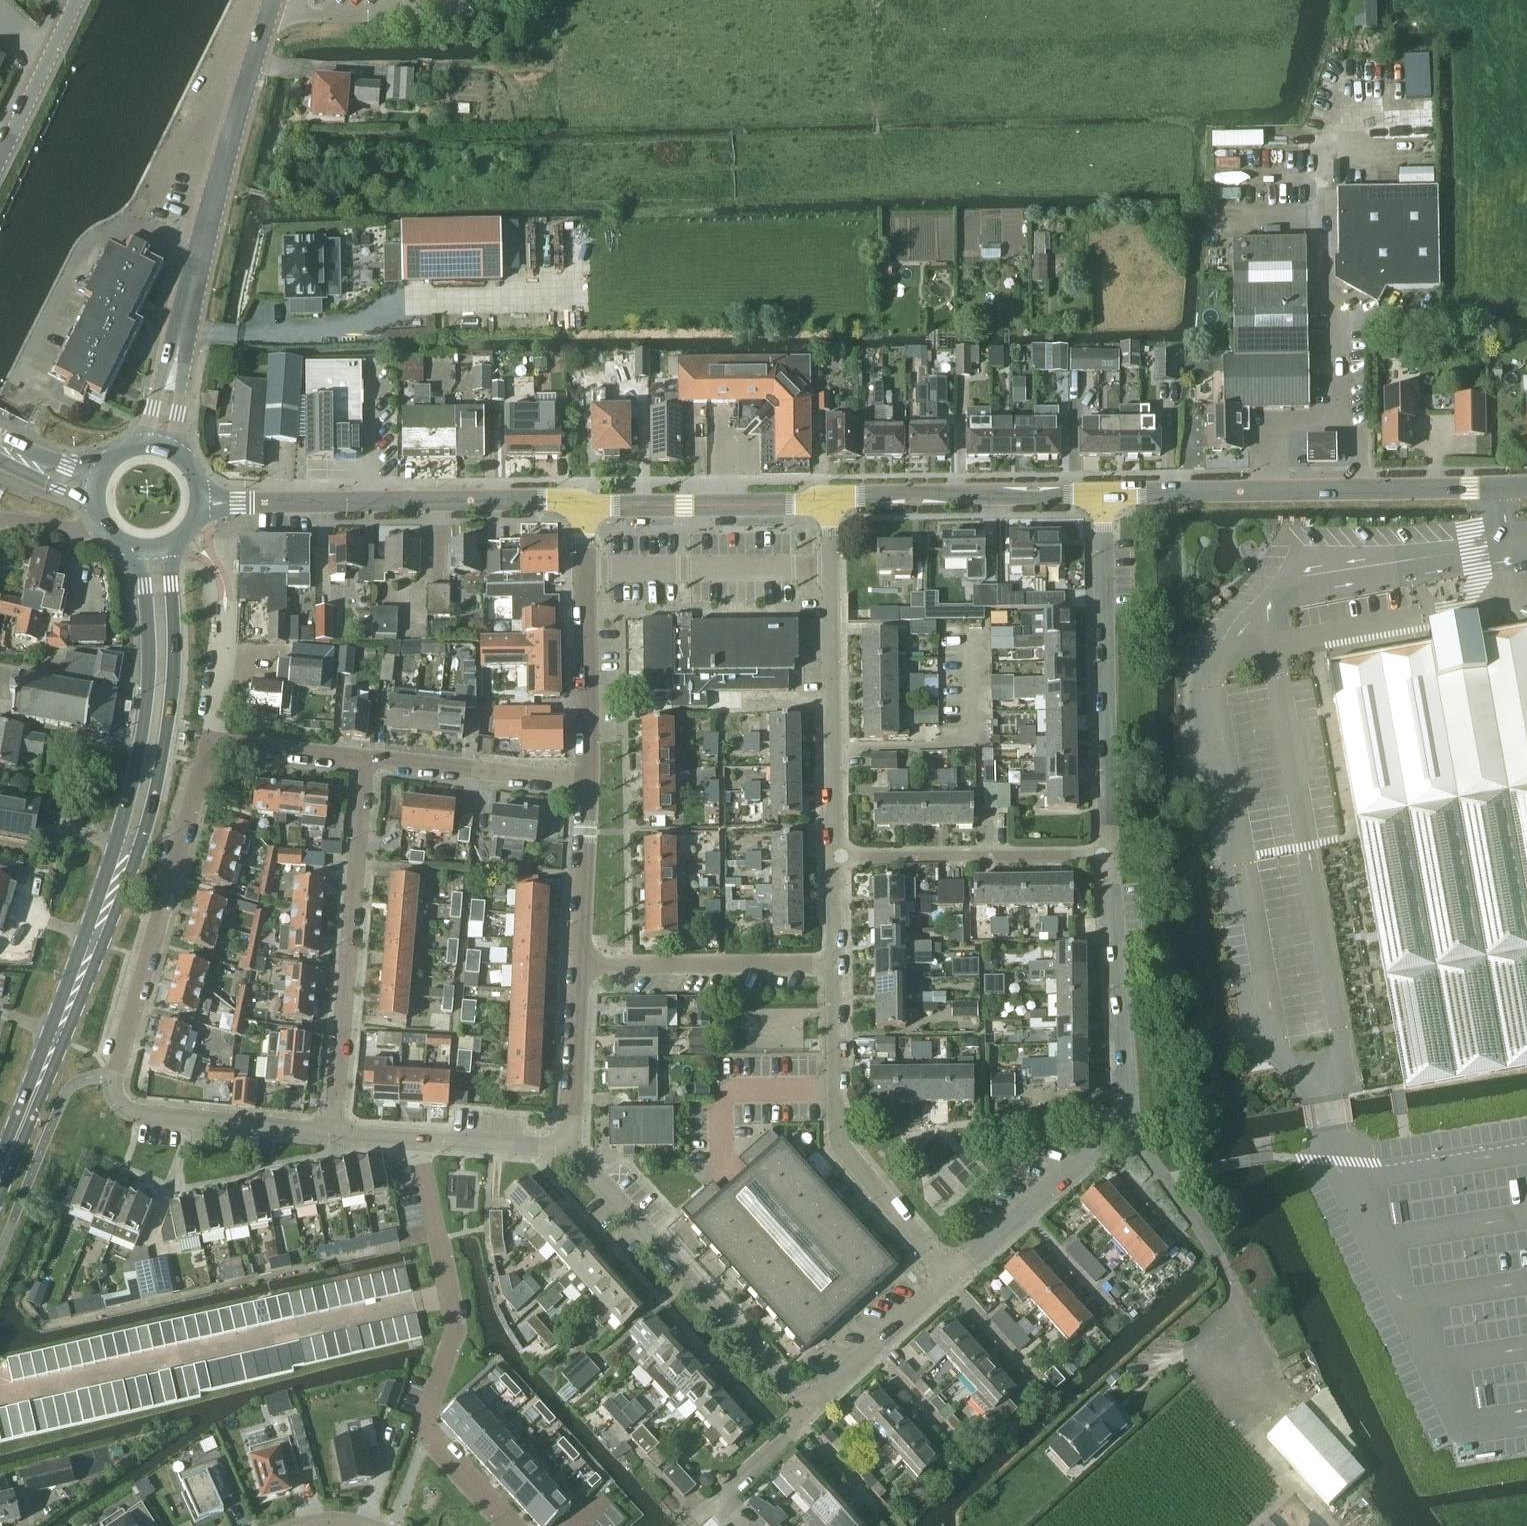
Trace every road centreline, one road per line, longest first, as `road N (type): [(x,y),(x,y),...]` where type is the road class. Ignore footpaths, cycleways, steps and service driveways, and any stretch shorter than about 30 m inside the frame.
road 1 (residential): [(335,1132),(136,1114),(117,1101),(114,1076),(211,741)]
road 2 (residential): [(513,1525),(427,1433),(455,1331),(423,1141)]
road 3 (tertiary): [(1107,495),(1526,483)]
road 4 (tertiary): [(200,502),(590,505)]
road 5 (residential): [(335,1132),(366,760)]
road 6 (tertiary): [(177,358),(274,0)]
road 7 (residential): [(813,1415),(571,1150)]
road 8 (residential): [(957,1279),(837,1146),(835,967)]
road 9 (residential): [(1111,853),(1107,495)]
road 10 (residential): [(836,855),(831,504)]
road 11 (secondary): [(116,882),(144,832),(167,730),(175,650),(168,545)]
road 12 (secondary): [(140,548),(149,651),(145,727),(116,882)]
road 13 (secondary): [(0,1185),(116,882)]
road 14 (tertiary): [(831,504),(1107,495)]
road 15 (residential): [(587,781),(590,505)]
road 16 (residential): [(836,855),(1111,853)]
road 17 (residential): [(1123,1125),(1111,853)]
road 18 (residential): [(578,971),(835,967)]
road 19 (tertiary): [(590,505),(831,504)]
road 20 (residential): [(957,1279),(1123,1125)]
road 21 (residential): [(587,781),(366,760)]
road 22 (residential): [(813,1415),(957,1279)]
road 23 (residential): [(578,971),(587,781)]
road 24 (residential): [(571,1150),(578,971)]
road 25 (secondary): [(0,156),(78,0)]
road 26 (residential): [(694,1525),(813,1415)]
road 27 (residential): [(1123,1125),(1217,1253)]
road 28 (track): [(1269,1400),(1258,1444),(1334,1525)]
road 29 (residential): [(366,760),(211,741)]
road 30 (residential): [(571,1150),(423,1141)]
road 31 (residential): [(211,741),(227,600)]

